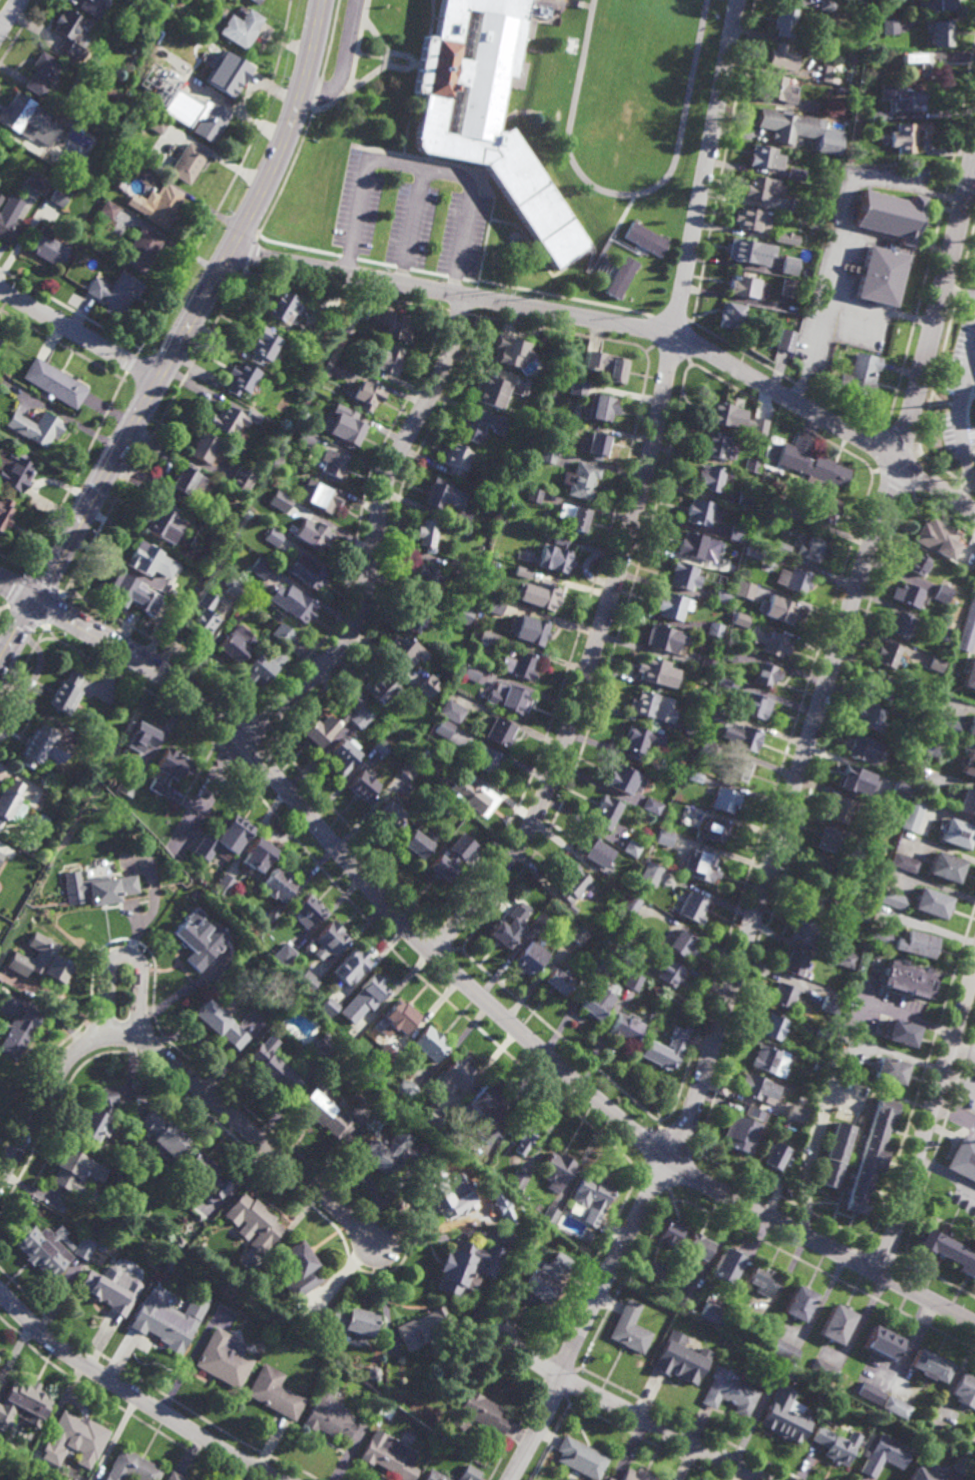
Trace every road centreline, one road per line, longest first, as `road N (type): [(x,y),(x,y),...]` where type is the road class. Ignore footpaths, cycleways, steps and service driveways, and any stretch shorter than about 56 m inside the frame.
road 1 (residential): [(974,154),(901,444),(720,1025),(669,1161),(511,1479)]
road 2 (tertiary): [(35,600),(209,706),(432,955),(669,1161),(974,1323)]
road 3 (residential): [(743,0),(638,502),(559,766),(534,819),(432,955)]
road 4 (residential): [(230,251),(677,327),(974,512)]
road 5 (primary): [(323,0),(288,131),(263,188),(35,600)]
road 6 (residential): [(378,1248),(160,1051),(135,1039),(106,1038),(78,1050),(0,1181)]
road 7 (residential): [(471,296),(388,476),(349,635),(244,741)]
road 8 (residential): [(0,1292),(59,1348),(285,1479)]
road 9 (residential): [(974,977),(880,1274)]
road 10 (residential): [(501,1338),(561,1378),(762,1479)]
road 11 (residential): [(106,1038),(109,966),(129,954),(138,966),(135,1039)]
road 12 (residential): [(0,289),(157,378)]

